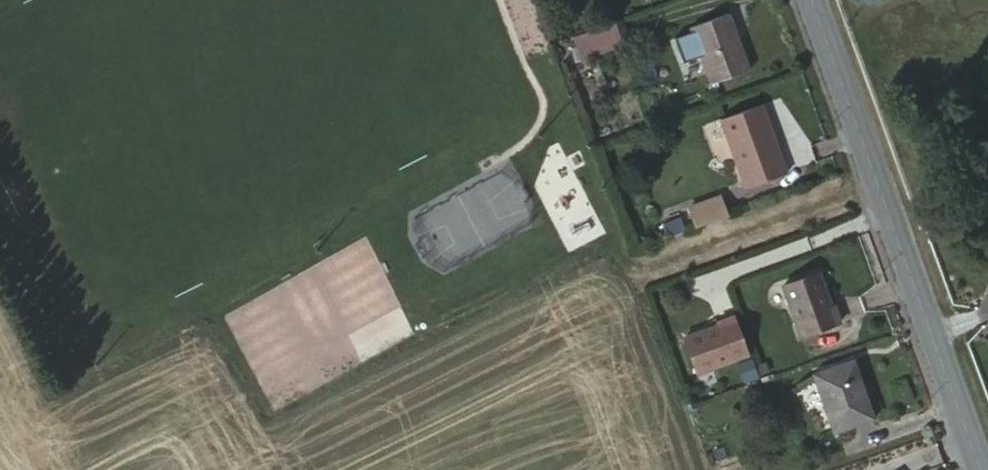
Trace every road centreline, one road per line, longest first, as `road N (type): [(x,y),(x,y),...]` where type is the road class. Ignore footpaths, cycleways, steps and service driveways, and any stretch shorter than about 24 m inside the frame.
road 1 (tertiary): [(808,0),(978,469)]

